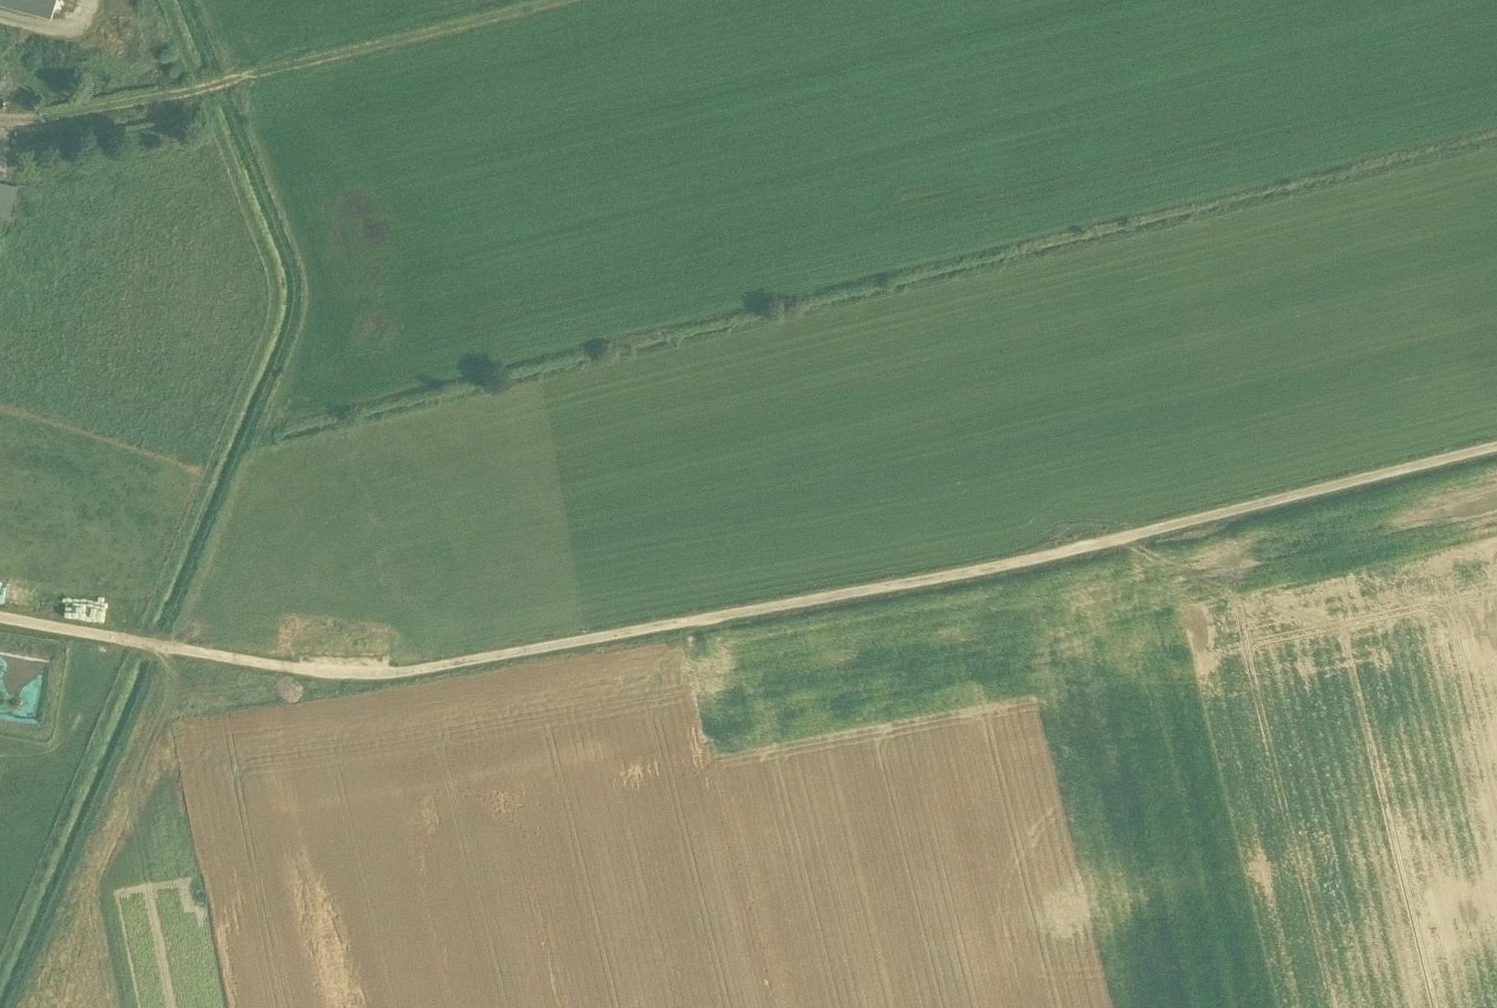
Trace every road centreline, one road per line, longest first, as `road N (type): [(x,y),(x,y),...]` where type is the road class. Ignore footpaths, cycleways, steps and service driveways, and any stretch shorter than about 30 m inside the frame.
road 1 (track): [(0,120),(111,105),(561,0)]

